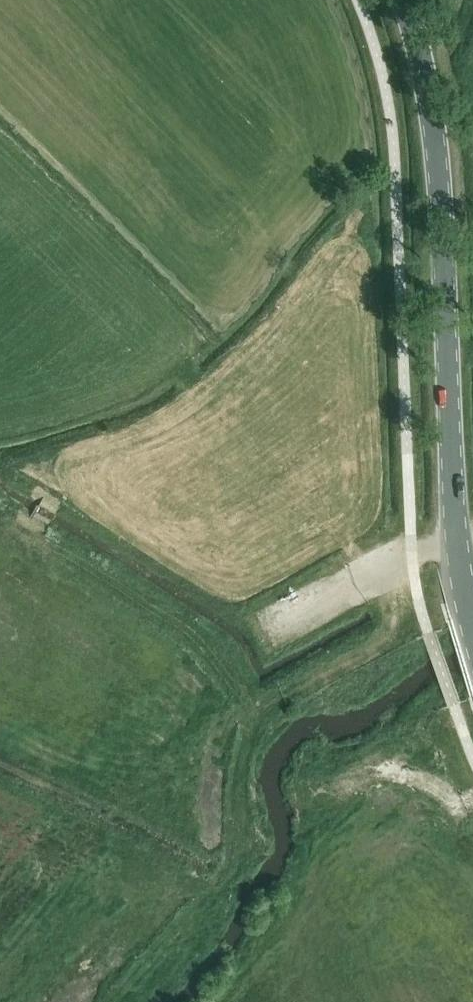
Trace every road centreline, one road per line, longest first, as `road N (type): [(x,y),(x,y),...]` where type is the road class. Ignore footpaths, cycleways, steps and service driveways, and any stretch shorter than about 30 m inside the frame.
road 1 (secondary): [(472,633),(456,536),(434,126),(403,0)]
road 2 (track): [(456,536),(366,580),(336,520),(233,433),(174,360)]

